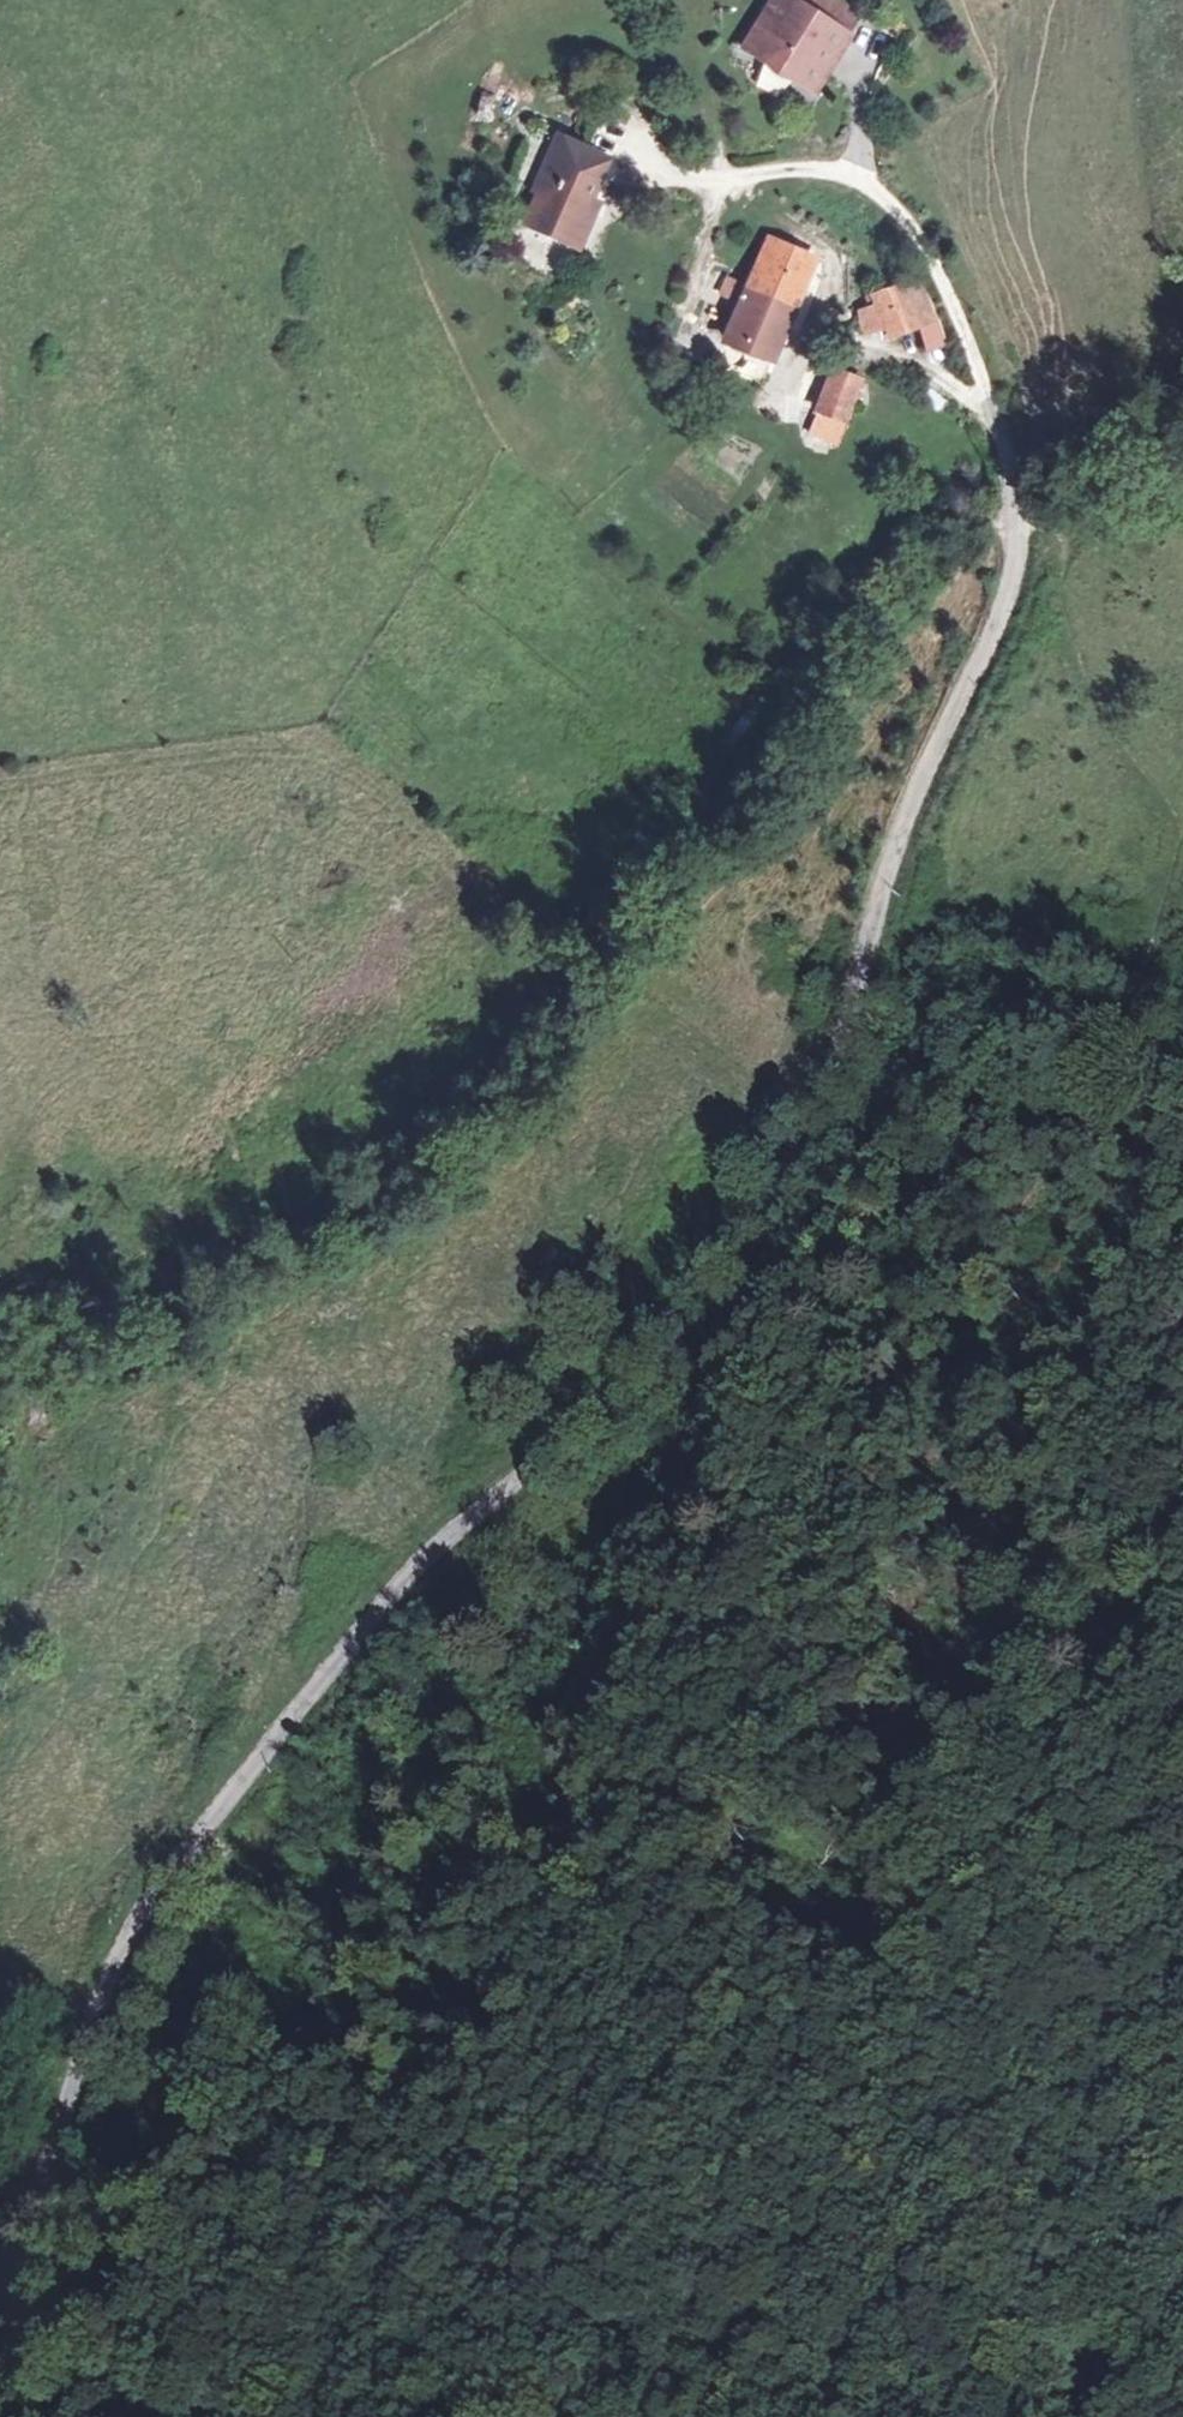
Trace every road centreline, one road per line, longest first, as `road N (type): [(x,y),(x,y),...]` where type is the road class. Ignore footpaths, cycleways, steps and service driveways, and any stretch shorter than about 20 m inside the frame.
road 1 (residential): [(1025,495),(1023,549),(972,680),(903,818),(830,1077),(779,1190),(702,1310),(315,1682),(214,1810),(135,1924),(0,2272)]

